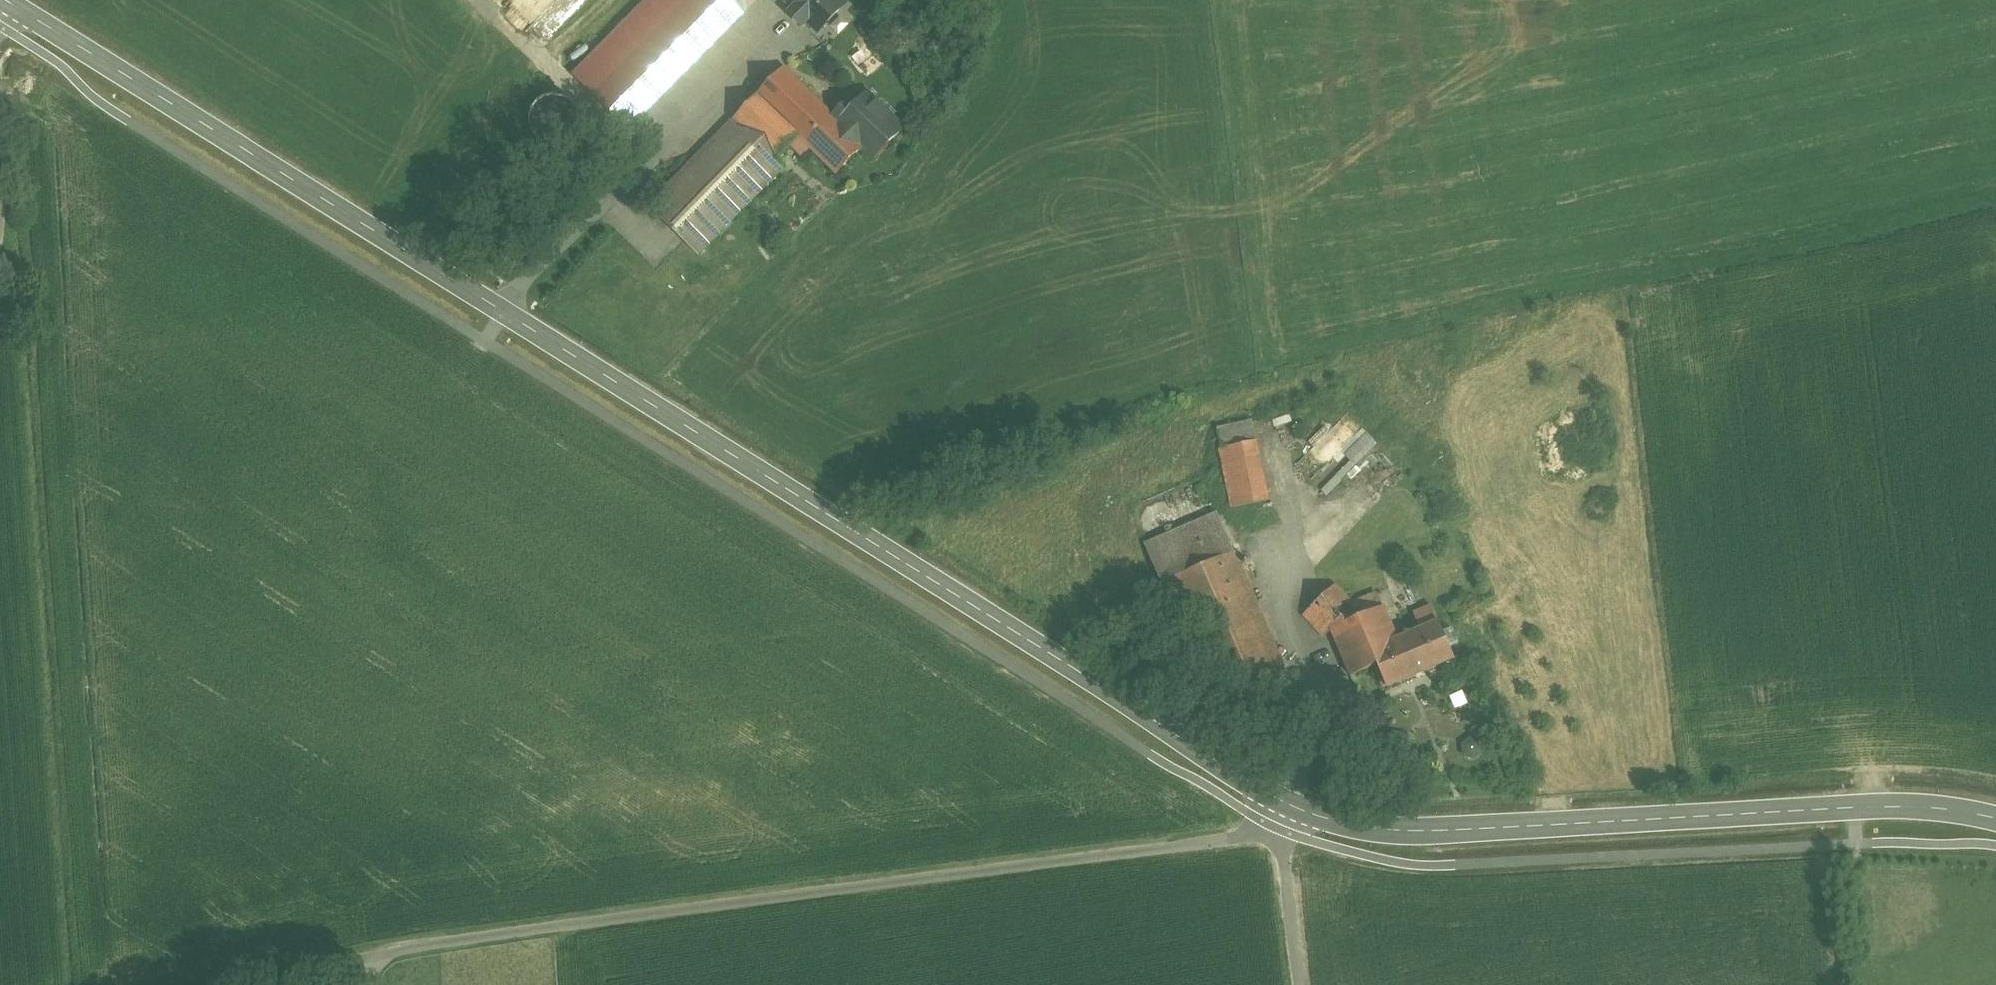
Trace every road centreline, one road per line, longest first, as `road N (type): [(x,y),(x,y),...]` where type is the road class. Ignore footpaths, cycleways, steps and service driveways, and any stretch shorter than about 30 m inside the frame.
road 1 (tertiary): [(1293,802),(12,0)]
road 2 (unclassified): [(250,984),(548,925),(1281,829)]
road 3 (tertiary): [(1995,832),(1873,807),(1389,825),(1293,802)]
road 4 (unclassified): [(1281,829),(1299,984)]

